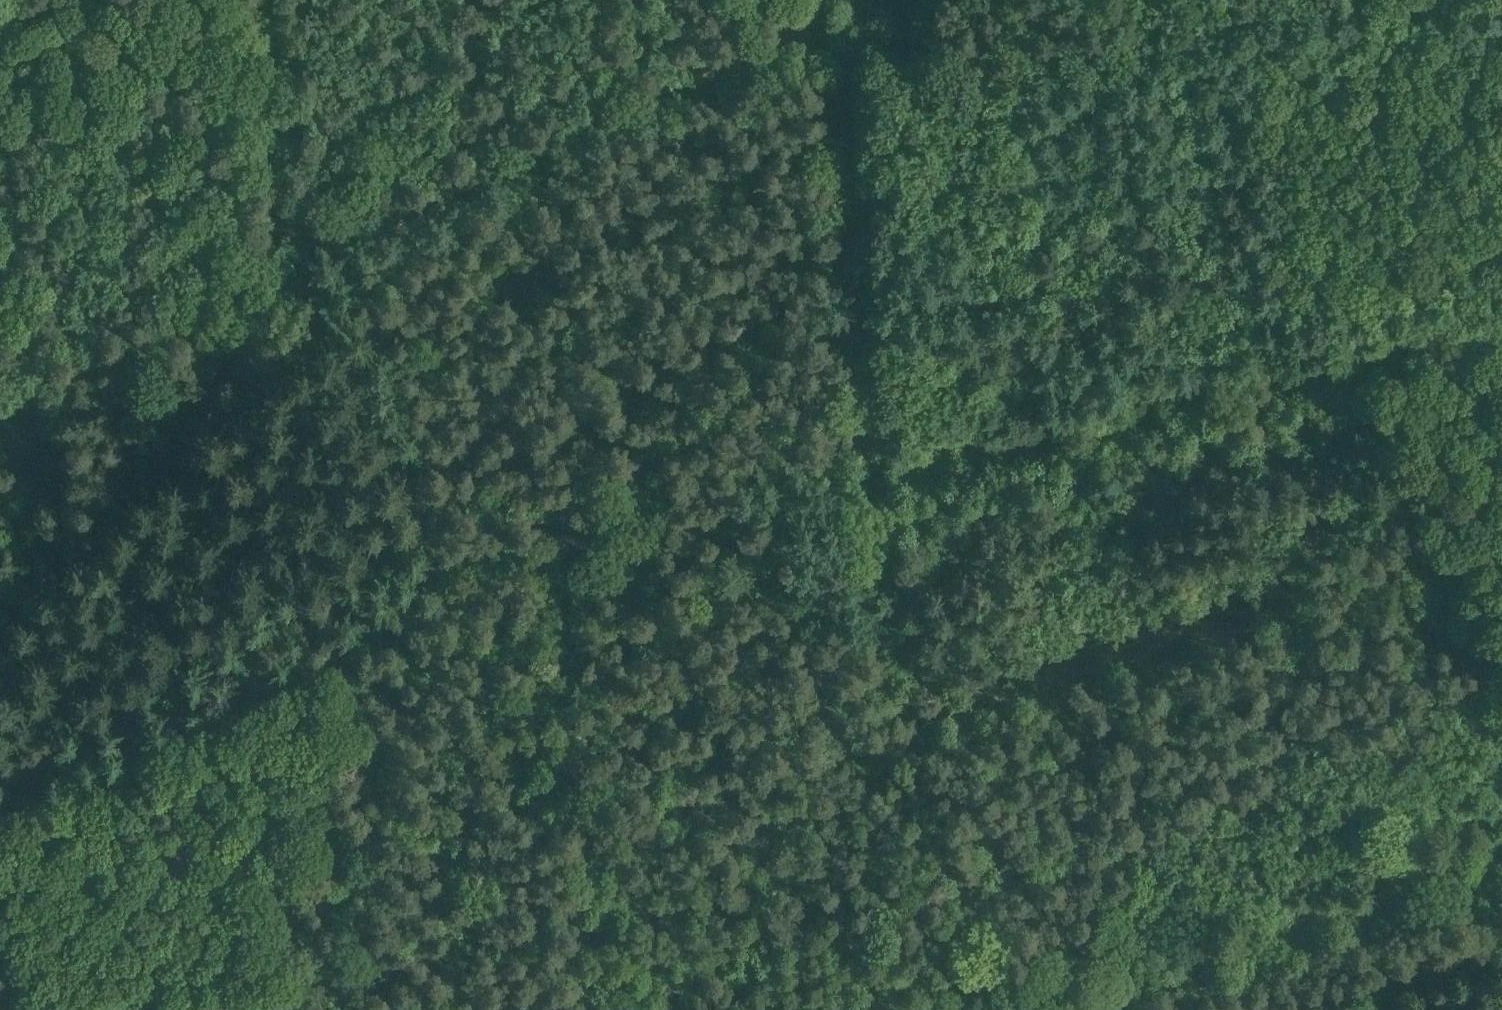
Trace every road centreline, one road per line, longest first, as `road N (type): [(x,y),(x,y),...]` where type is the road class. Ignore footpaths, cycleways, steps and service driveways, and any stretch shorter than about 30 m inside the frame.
road 1 (track): [(602,1009),(526,767),(420,518),(289,245),(278,0)]
road 2 (track): [(819,7),(0,375)]
road 3 (track): [(1501,831),(1016,1009)]

